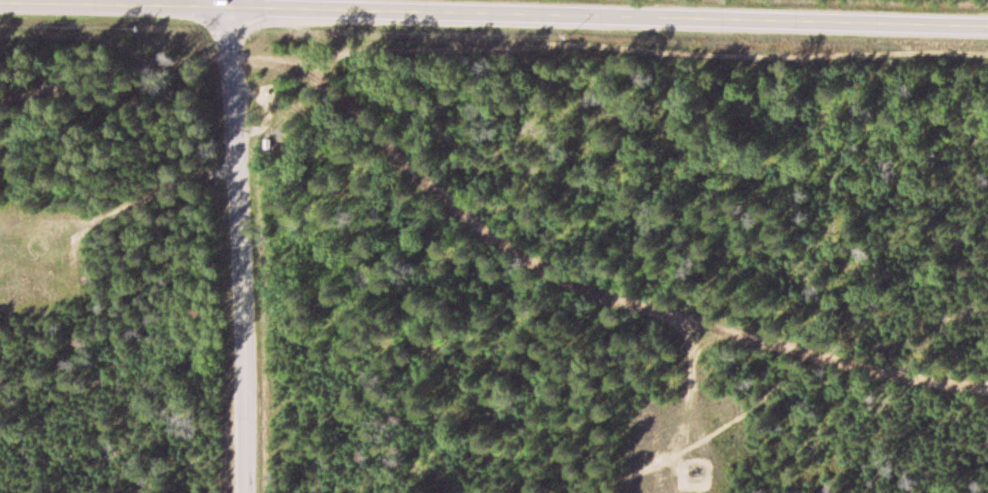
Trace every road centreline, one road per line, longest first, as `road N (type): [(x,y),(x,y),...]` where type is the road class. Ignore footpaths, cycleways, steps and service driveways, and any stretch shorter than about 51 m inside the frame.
road 1 (residential): [(0,128),(233,105),(335,122),(615,296),(987,387)]
road 2 (tertiary): [(987,30),(0,6)]
road 3 (tertiary): [(250,492),(248,310),(227,10)]
road 4 (track): [(987,303),(836,352),(675,458),(558,492)]
road 5 (track): [(987,62),(751,58),(516,41)]

